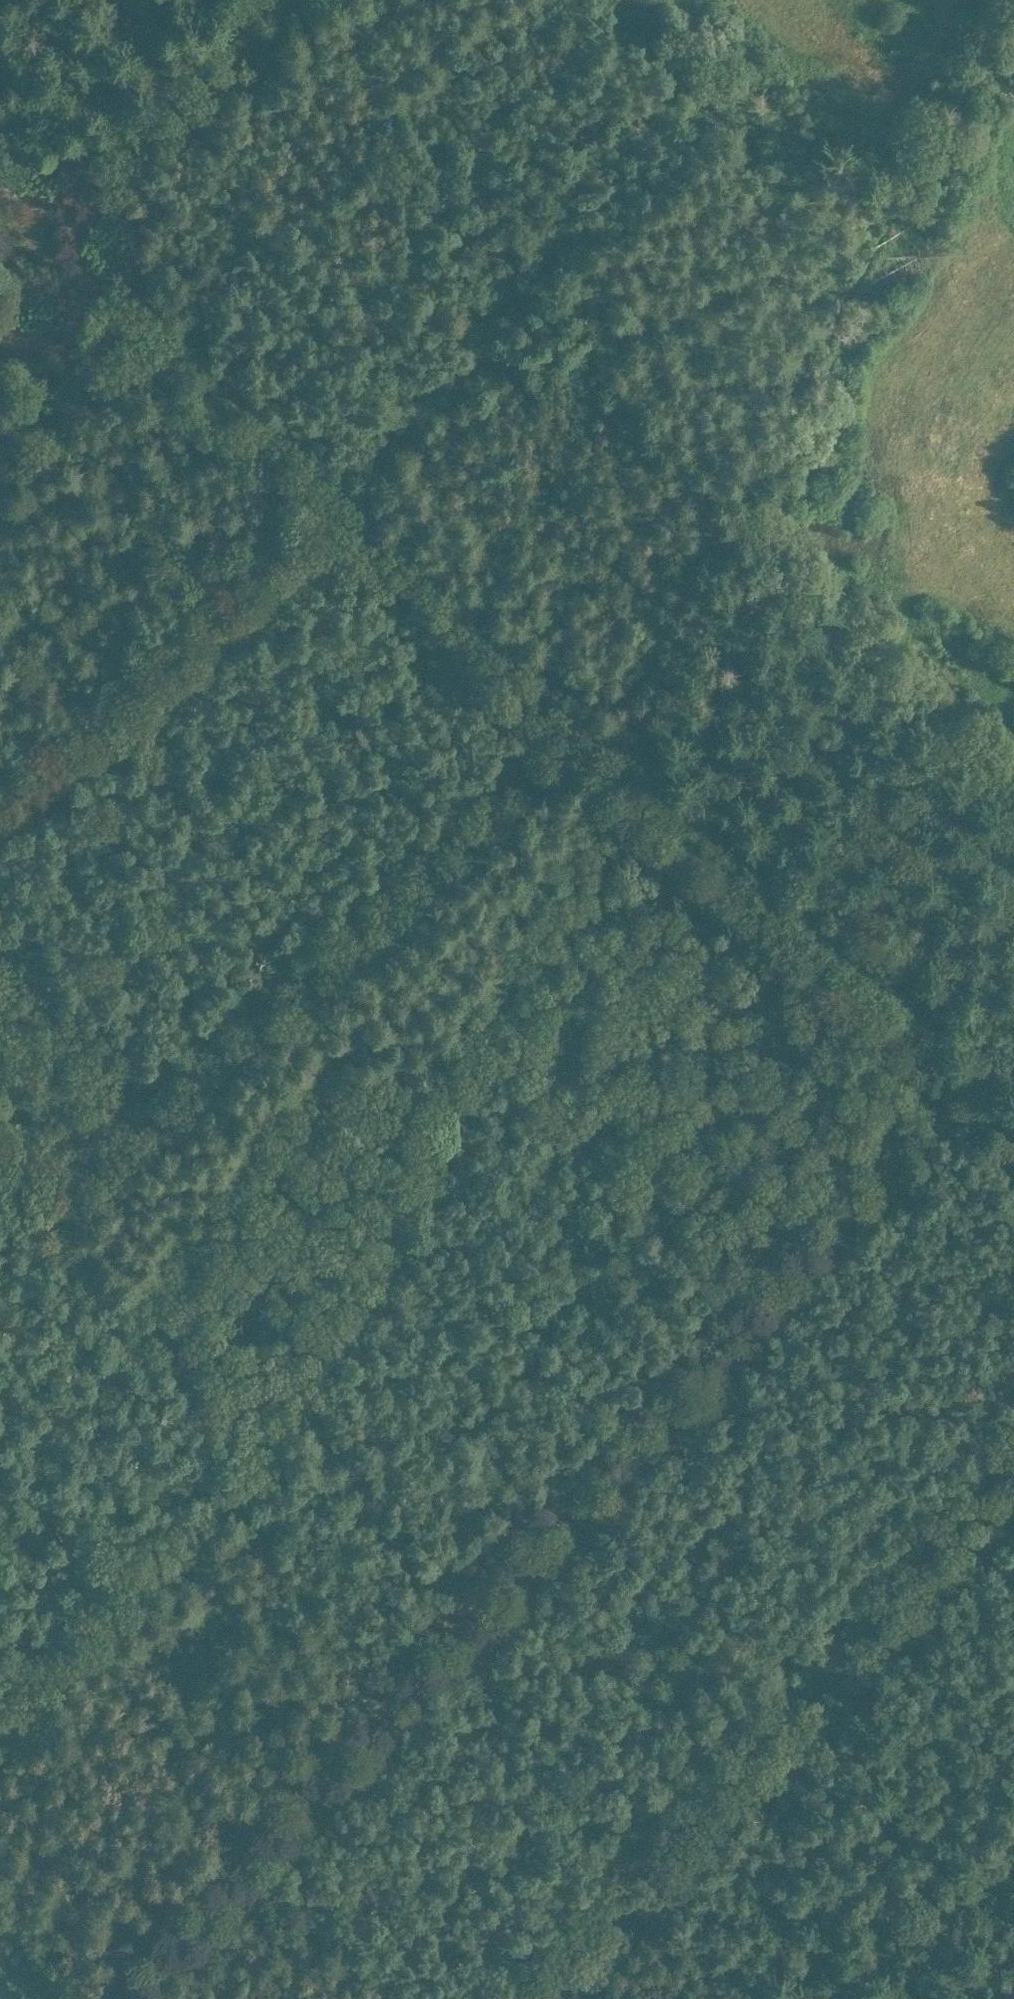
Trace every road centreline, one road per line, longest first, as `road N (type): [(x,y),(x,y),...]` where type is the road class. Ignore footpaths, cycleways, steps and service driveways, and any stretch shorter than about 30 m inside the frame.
road 1 (track): [(320,496),(1013,1138)]

